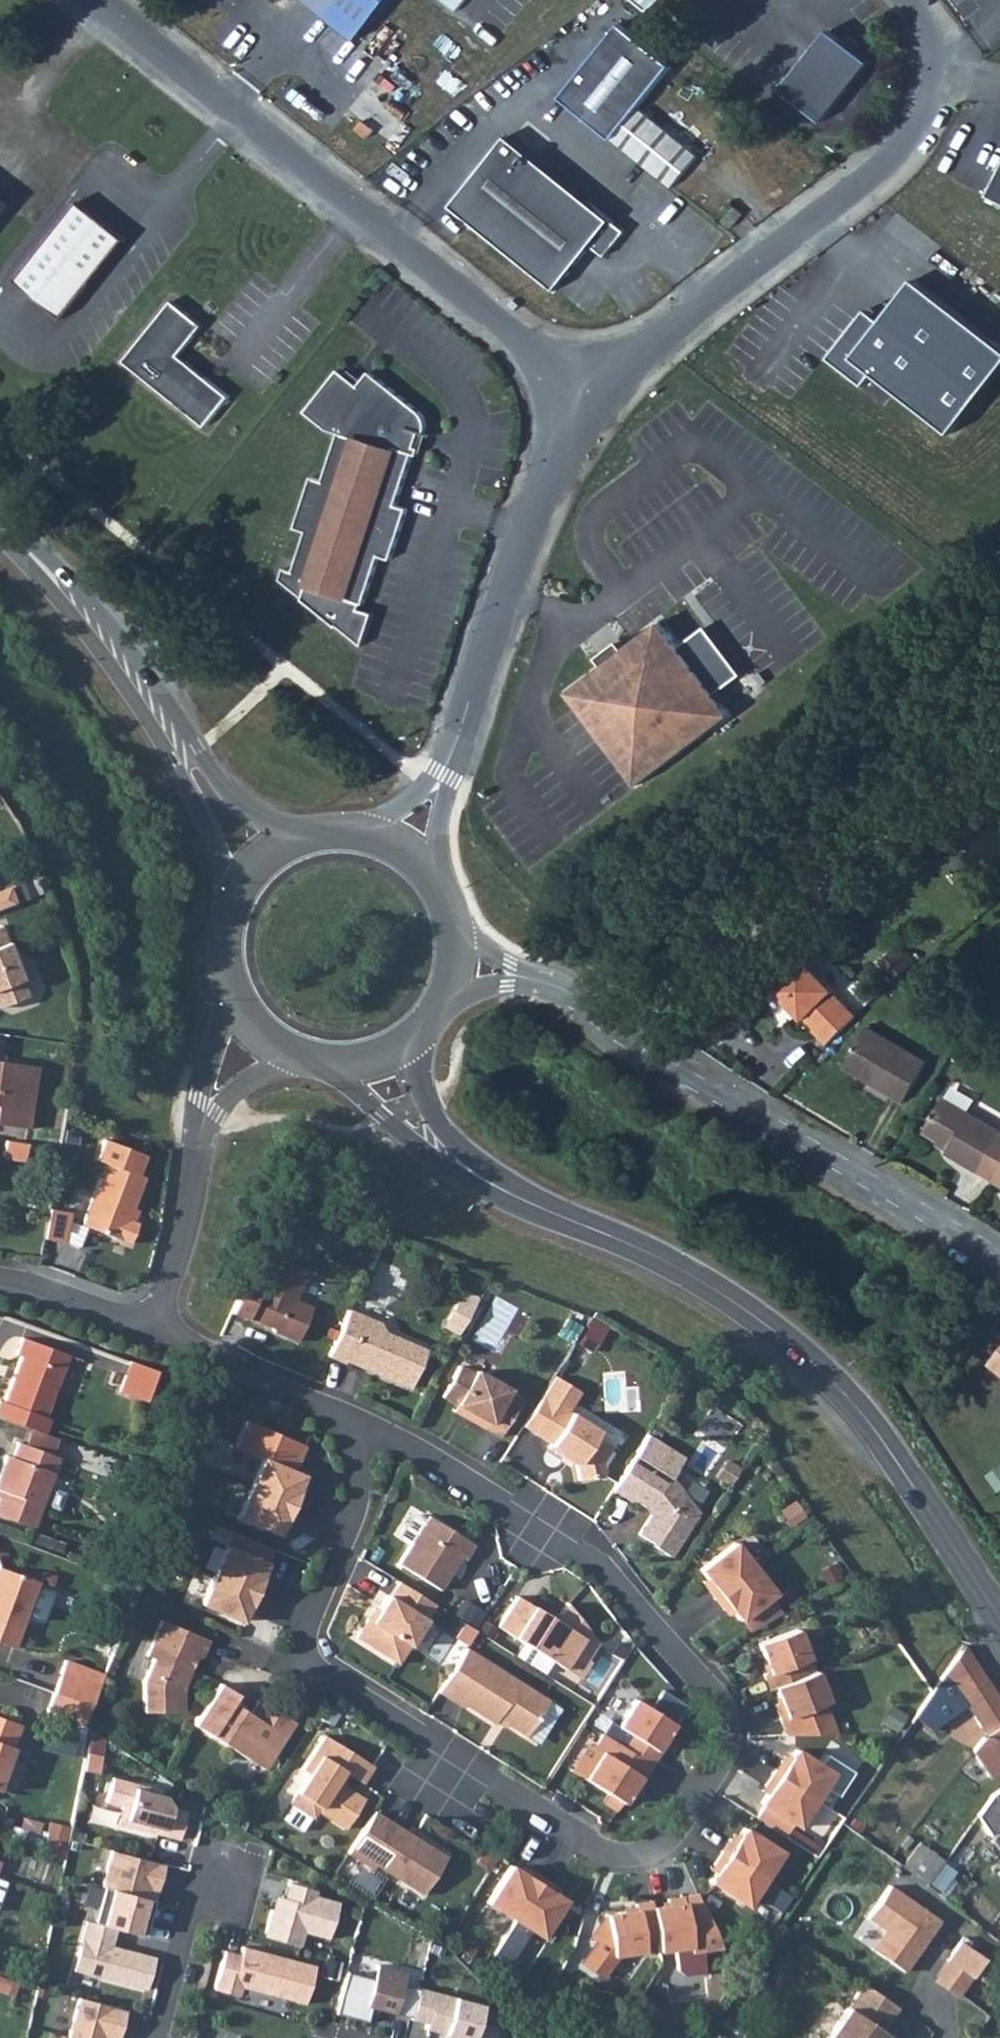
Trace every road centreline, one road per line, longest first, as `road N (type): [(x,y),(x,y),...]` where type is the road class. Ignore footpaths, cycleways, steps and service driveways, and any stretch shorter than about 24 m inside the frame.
road 1 (residential): [(349,1420),(594,1554),(734,1707),(738,1752),(674,1846),(622,1855),(519,1794)]
road 2 (residential): [(97,0),(544,354),(580,397)]
road 3 (residential): [(513,974),(563,990),(668,1067),(999,1259)]
road 4 (secondary): [(656,1260),(731,1299),(864,1419),(999,1619)]
road 5 (track): [(999,728),(603,1021)]
road 6 (residential): [(580,397),(903,147),(930,73)]
road 7 (residential): [(435,1742),(331,1676),(315,1628),(373,1497),(349,1420)]
road 8 (residential): [(446,771),(580,397)]
road 9 (secondary): [(324,1060),(385,1118),(490,1187),(568,1229),(656,1260)]
road 10 (secondary): [(656,1260),(445,1135),(418,1082),(419,1032)]
road 11 (secondary): [(75,602),(195,801),(231,905)]
road 12 (secondary): [(303,837),(235,801),(145,668),(75,602)]
road 13 (residential): [(206,1109),(159,1326)]
road 14 (residential): [(159,1326),(349,1420)]
road 15 (residential): [(162,2037),(203,1896),(226,1880)]
road 16 (residential): [(159,1326),(0,1278)]
road 17 (residential): [(435,1742),(429,1799),(465,1817),(519,1794)]
road 18 (residential): [(227,973),(206,1109)]

